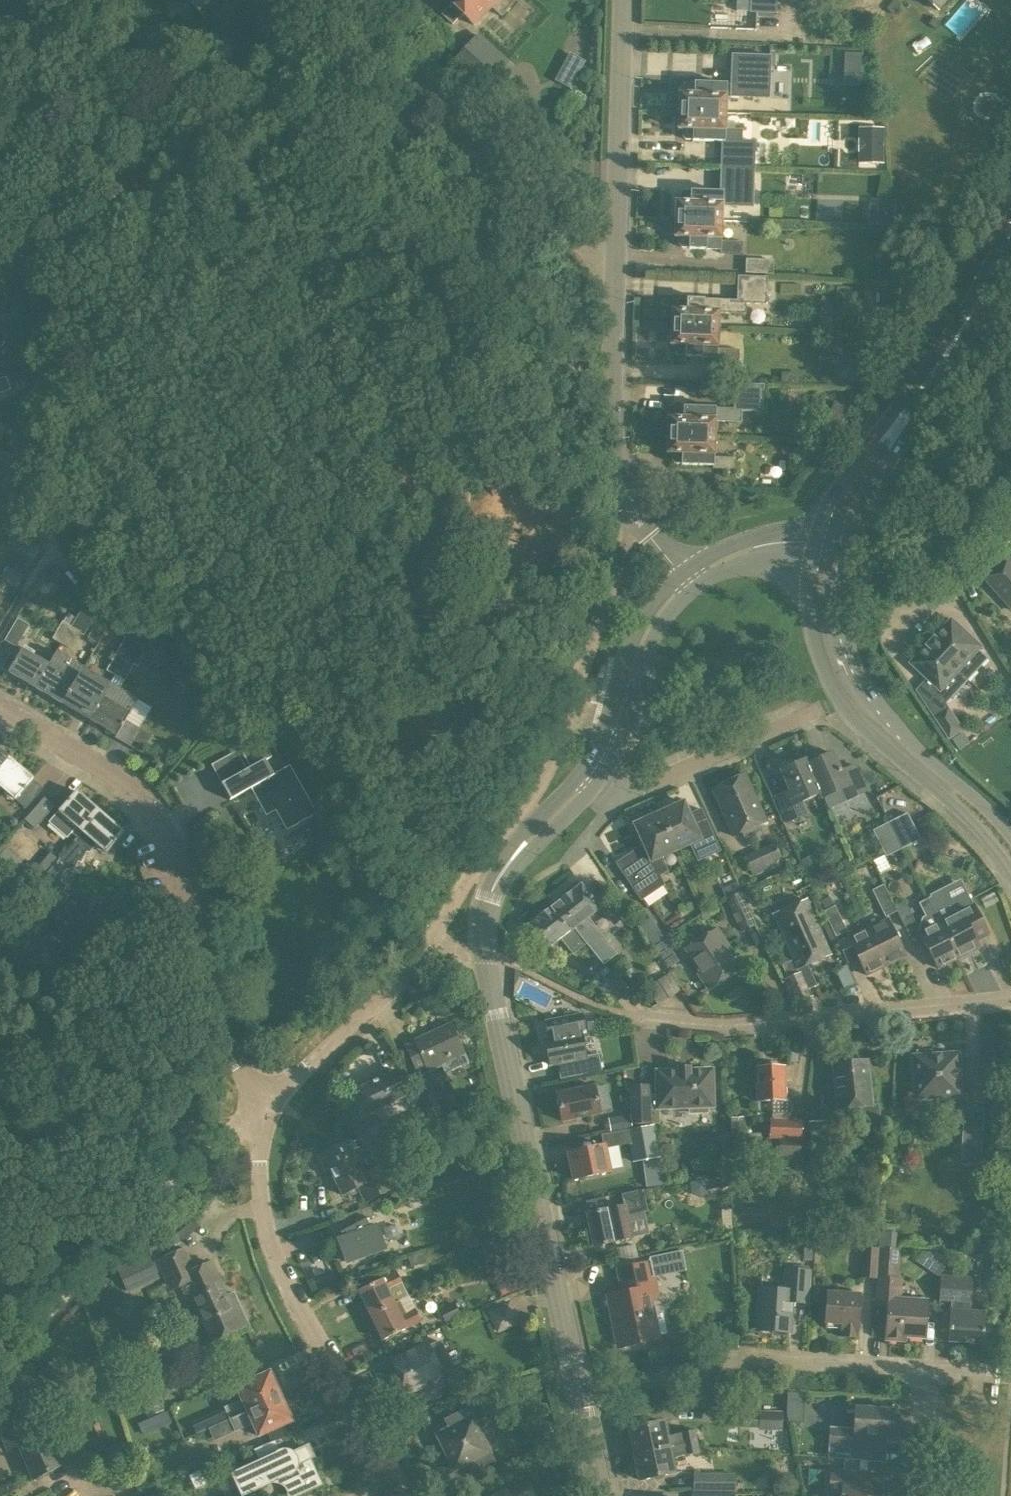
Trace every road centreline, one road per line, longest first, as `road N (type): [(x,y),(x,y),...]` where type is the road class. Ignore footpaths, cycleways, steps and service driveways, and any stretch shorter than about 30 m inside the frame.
road 1 (tertiary): [(605,1495),(484,946),(497,879),(584,783)]
road 2 (residential): [(634,518),(616,464),(612,397),(624,0)]
road 3 (residential): [(261,1110),(219,1033),(188,897),(156,819),(107,771),(0,709)]
road 4 (residential): [(399,1495),(268,1242),(261,1110)]
road 5 (residential): [(635,1017),(789,1023),(1010,997)]
road 6 (primary): [(1010,850),(850,687),(825,608),(829,544)]
road 7 (track): [(261,1110),(0,1379)]
road 8 (track): [(364,0),(582,244),(617,255)]
road 9 (primary): [(829,544),(845,502),(945,355),(1010,235)]
road 10 (track): [(0,1107),(166,1068),(248,1123)]
road 11 (tertiary): [(584,783),(616,727),(648,627),(687,581)]
road 12 (residential): [(818,710),(630,788),(613,807)]
road 13 (residential): [(885,629),(1010,484)]
road 14 (residential): [(926,1372),(742,1360)]
road 15 (residential): [(261,1110),(390,992)]
road 16 (tertiary): [(687,581),(749,550),(829,544)]
road 17 (residential): [(919,1495),(926,1372)]

